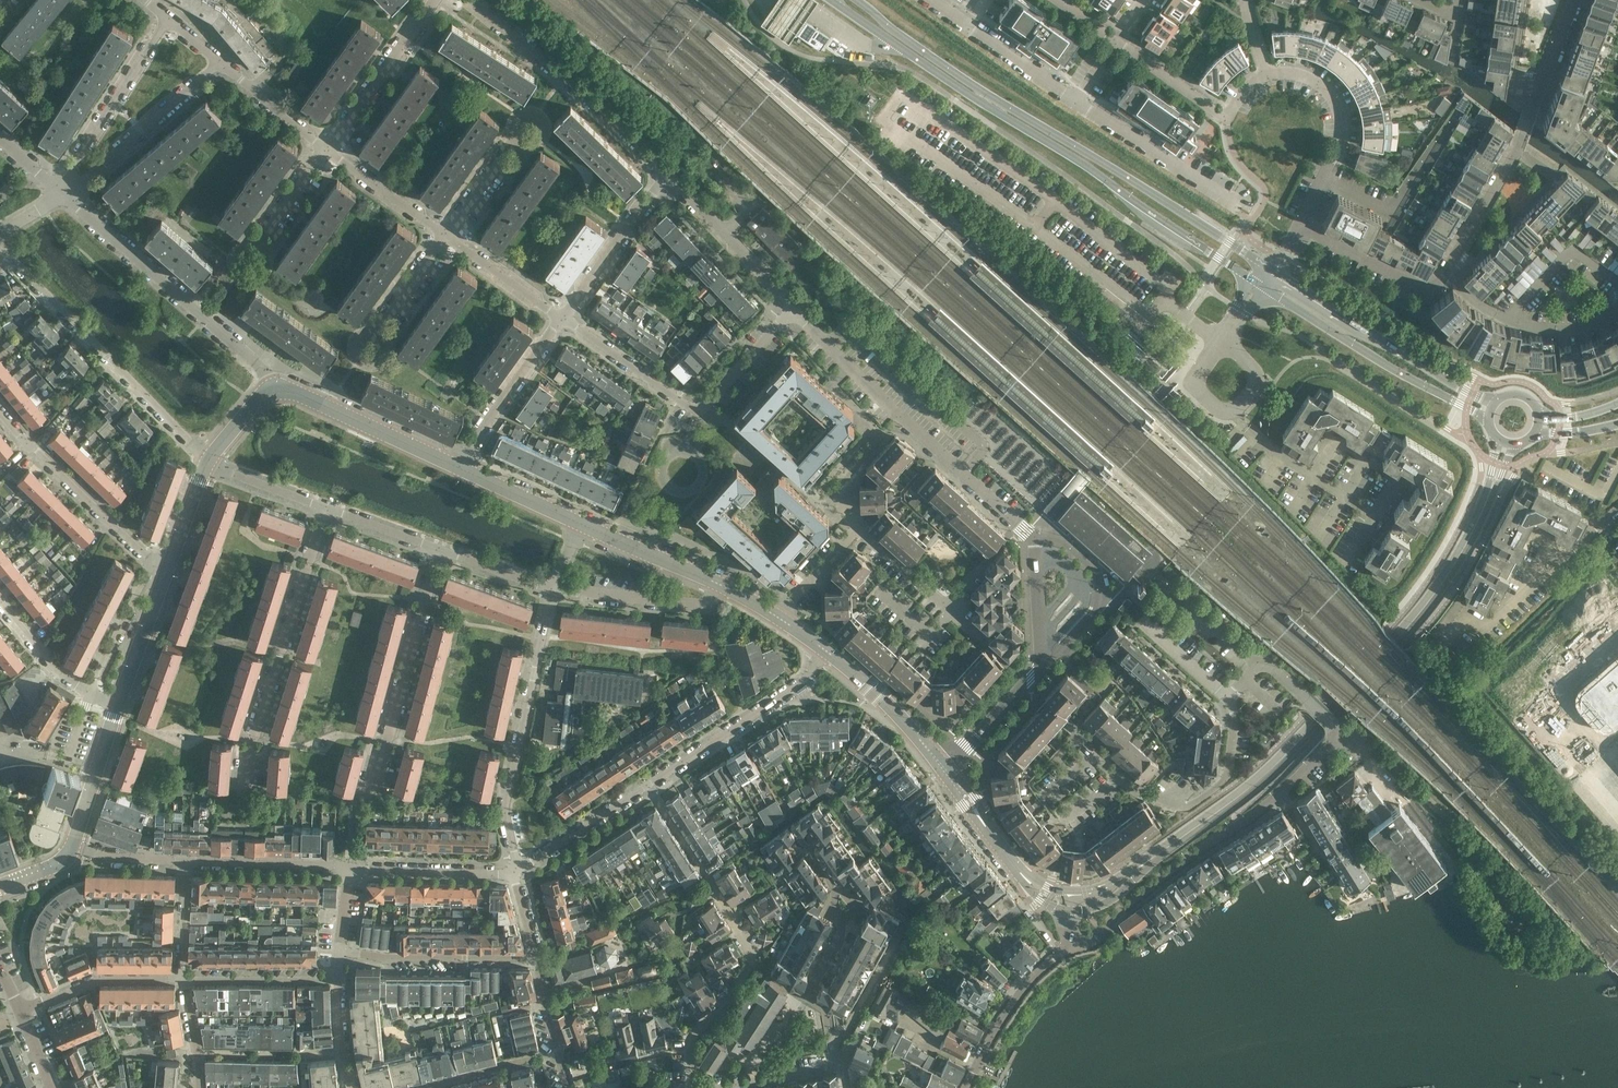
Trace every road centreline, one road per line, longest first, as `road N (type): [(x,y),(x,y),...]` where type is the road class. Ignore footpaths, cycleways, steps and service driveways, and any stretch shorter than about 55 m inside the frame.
road 1 (secondary): [(1068,902),(1103,895),(1242,795),(1395,641),(1472,533),(1504,445)]
road 2 (secondary): [(833,0),(1263,288)]
road 3 (secondary): [(1273,274),(975,88),(857,0)]
road 4 (residential): [(515,870),(800,684),(827,652)]
road 5 (residential): [(1232,199),(935,0)]
road 6 (residential): [(1034,540),(795,310)]
road 7 (residential): [(562,319),(696,411),(795,310)]
road 8 (residential): [(1445,273),(1521,144),(1576,0)]
road 9 (residential): [(246,789),(326,509)]
road 10 (residential): [(64,195),(268,375),(274,389)]
road 11 (residential): [(552,590),(505,811),(515,870)]
road 12 (residential): [(209,459),(11,260)]
road 13 (residential): [(1067,948),(1097,940),(1129,903),(1281,794)]
road 14 (residential): [(667,174),(616,121),(468,0)]
road 15 (secondary): [(1263,288),(1486,420)]
road 16 (secondary): [(1491,403),(1273,274)]
road 17 (residential): [(368,786),(444,554)]
road 18 (residential): [(1281,794),(1341,734),(1268,666),(1255,667),(1228,698)]
road 19 (residential): [(782,620),(859,532),(946,608)]
road 20 (residential): [(168,567),(153,561),(0,411)]
road 21 (residential): [(219,62),(64,195)]
road 22 (residential): [(1228,698),(1230,766),(1201,801),(1173,806),(1117,780)]
road 23 (residential): [(1031,678),(1095,611),(1098,594),(1087,563),(1062,542),(1034,540)]
road 24 (residential): [(1325,178),(1393,212),(1462,107)]
road 25 (secondary): [(459,468),(274,389)]
road 26 (residential): [(168,21),(57,188)]
road 27 (residential): [(339,957),(535,959)]
road 28 (residential): [(1266,75),(1225,119),(1116,42)]
road 29 (unclassified): [(1225,341),(1255,380),(1250,399),(1230,415),(1207,405),(1196,388),(1222,345)]
road 30 (residential): [(795,310),(667,174)]
road 31 (residential): [(325,149),(435,0)]
road 32 (secondary): [(1068,902),(1025,878),(945,771)]
road 33 (residential): [(459,468),(562,319)]
road 34 (residential): [(552,590),(706,606),(719,584)]
road 35 (residential): [(562,319),(667,174)]
road 36 (residential): [(967,1087),(1014,1004),(1067,948)]
road 37 (residential): [(182,980),(96,980),(20,1014)]
road 38 (residential): [(1298,227),(1418,287),(1435,287),(1445,273)]
road 39 (secondary): [(945,771),(901,718),(827,652)]
road 40 (residential): [(515,870),(349,871)]
road 41 (residential): [(349,871),(185,861)]
road 42 (residential): [(1325,178),(1343,126),(1336,102),(1301,74),(1266,75)]
road 43 (residential): [(116,708),(57,669),(0,601)]
road 44 (residential): [(182,980),(338,981)]
road 45 (residential): [(450,235),(325,149)]
road 46 (secondary): [(116,708),(168,567)]
road 47 (secondary): [(719,584),(582,524)]
road 48 (residential): [(1617,283),(1574,249),(1511,316)]
road 49 (residential): [(415,1087),(558,1055)]
road 50 (secondary): [(73,847),(116,708)]
road 51 (residential): [(197,1052),(342,1051)]
road 52 (residential): [(680,1087),(753,962)]
road 53 (residential): [(1031,678),(1041,654),(1034,540)]
road 54 (residential): [(562,319),(450,235)]
road 55 (residential): [(370,348),(450,235)]
road 56 (residential): [(325,149),(219,62)]
road 57 (residential): [(247,261),(325,149)]
road 58 (secondary): [(582,524),(459,468)]
road 59 (residential): [(450,235),(529,127)]
road 60 (residential): [(209,459),(326,509)]
road 61 (residential): [(945,771),(1031,678)]
road 62 (residential): [(326,509),(444,554)]

